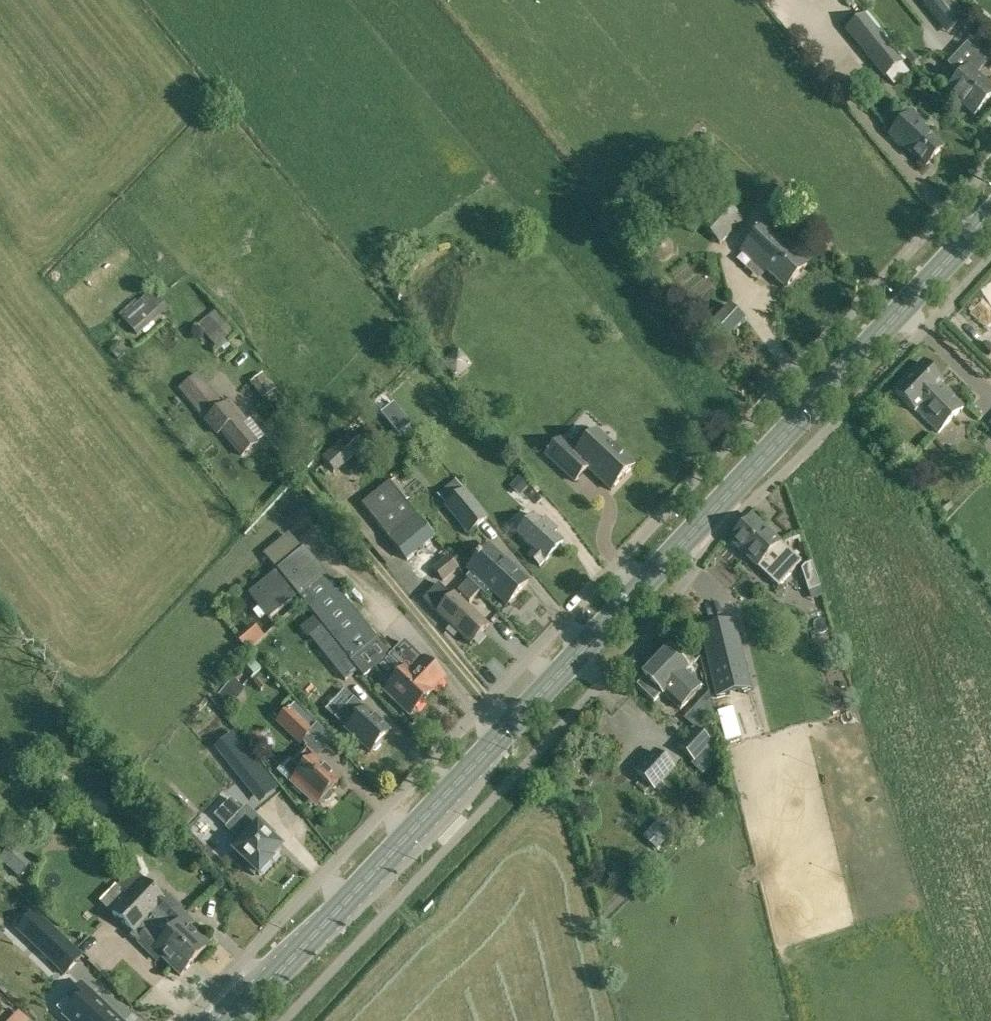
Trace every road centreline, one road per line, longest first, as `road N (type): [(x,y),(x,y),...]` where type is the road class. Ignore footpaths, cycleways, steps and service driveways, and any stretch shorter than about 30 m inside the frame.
road 1 (secondary): [(234,1020),(990,213)]

